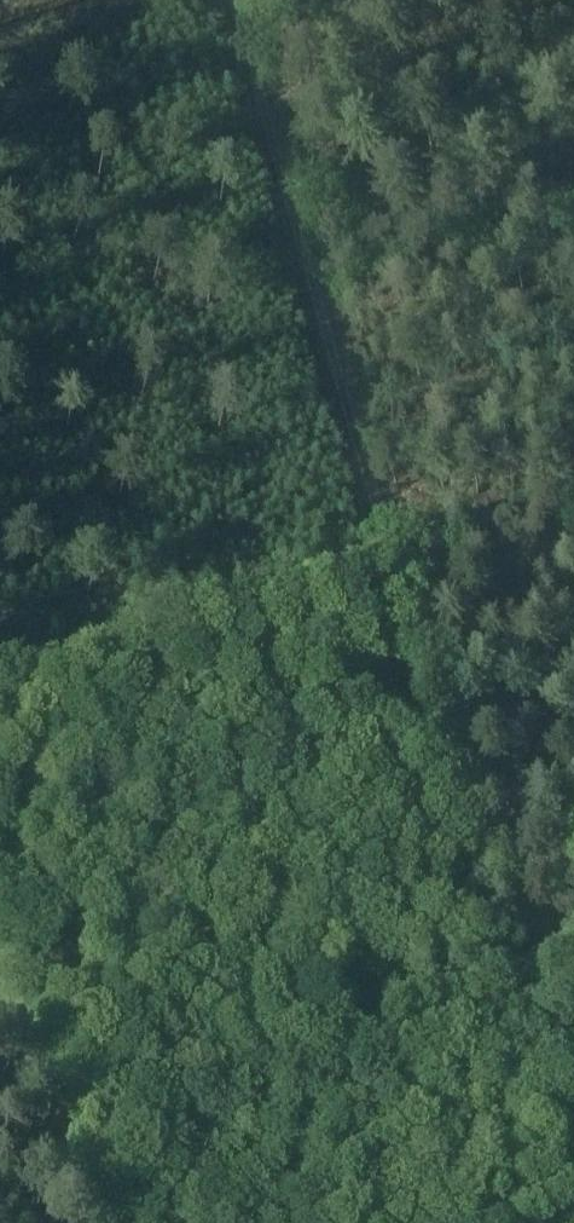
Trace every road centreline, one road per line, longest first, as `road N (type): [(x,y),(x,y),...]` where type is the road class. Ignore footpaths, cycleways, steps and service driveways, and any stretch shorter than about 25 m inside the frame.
road 1 (track): [(405,588),(571,1222)]
road 2 (track): [(234,0),(405,588)]
road 3 (track): [(405,588),(0,695)]
road 4 (track): [(405,588),(573,538)]

